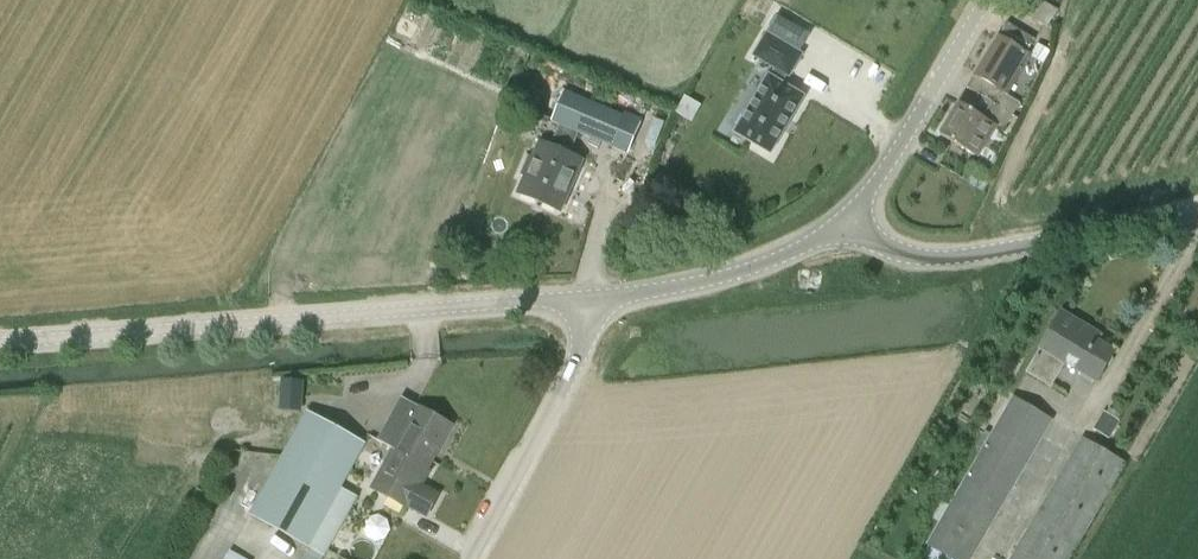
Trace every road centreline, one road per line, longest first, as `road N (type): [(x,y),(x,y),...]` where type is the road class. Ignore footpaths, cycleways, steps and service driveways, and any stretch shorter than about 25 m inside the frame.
road 1 (unclassified): [(596,296),(0,340)]
road 2 (unclassified): [(1197,206),(969,253),(910,255),(853,221)]
road 3 (unclassified): [(470,558),(565,388),(596,296)]
road 4 (unclassified): [(596,296),(721,277),(853,221)]
road 5 (unclassified): [(853,221),(985,0)]

